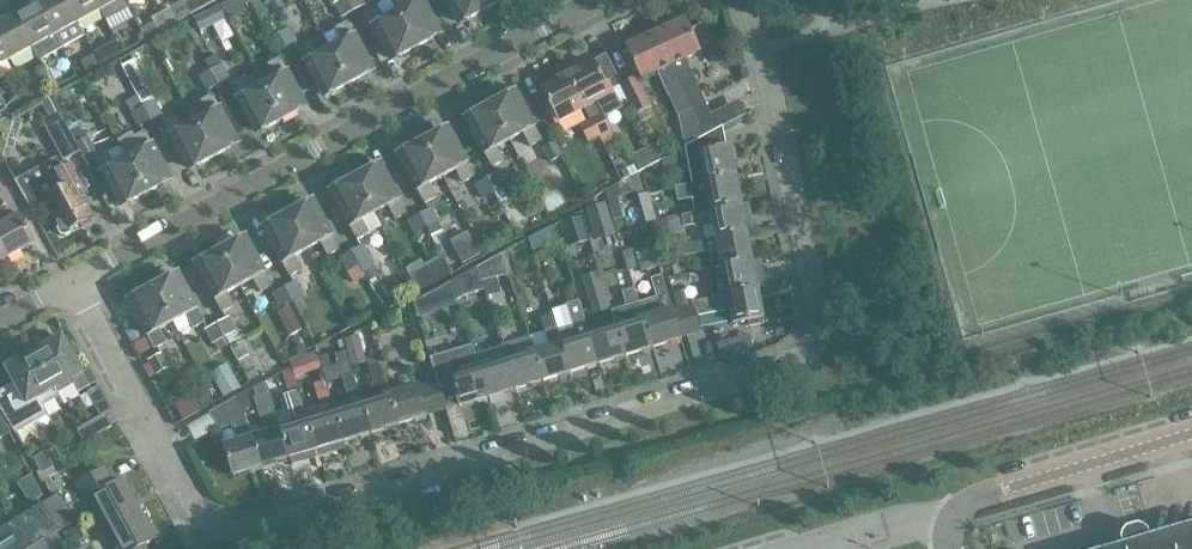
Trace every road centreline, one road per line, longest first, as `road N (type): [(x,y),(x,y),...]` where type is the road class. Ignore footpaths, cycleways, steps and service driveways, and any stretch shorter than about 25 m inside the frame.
road 1 (residential): [(77,281),(191,499),(214,522),(237,528),(790,364),(817,337),(820,312),(742,0)]
road 2 (residential): [(77,281),(599,0)]
road 3 (unclassified): [(934,511),(1191,436)]

